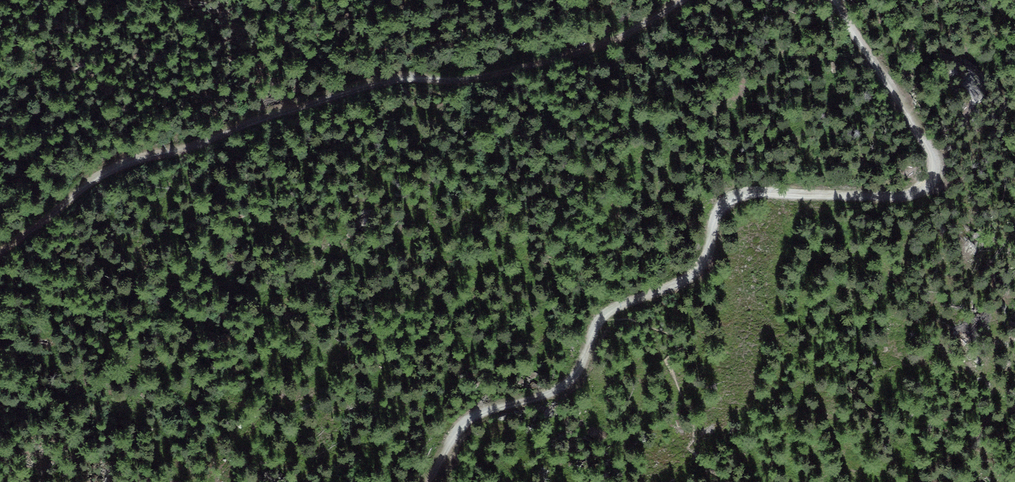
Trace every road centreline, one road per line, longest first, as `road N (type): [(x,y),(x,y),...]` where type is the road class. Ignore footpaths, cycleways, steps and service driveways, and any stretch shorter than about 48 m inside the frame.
road 1 (track): [(834,0),(928,151),(927,182),(901,197),(733,200),(692,278),(597,327),(564,389),(465,424),(429,481)]
road 2 (track): [(0,252),(93,179),(382,83),(465,82),(558,60),(624,38),(683,0)]

